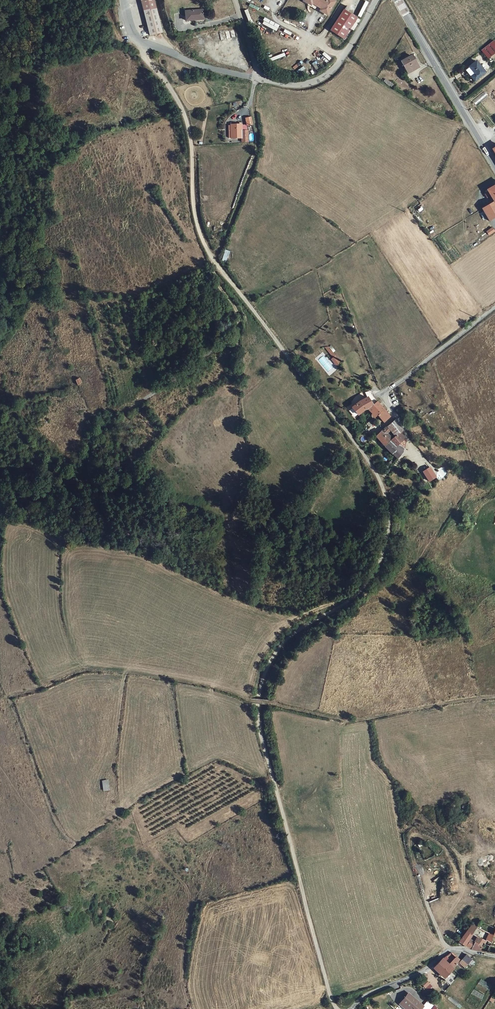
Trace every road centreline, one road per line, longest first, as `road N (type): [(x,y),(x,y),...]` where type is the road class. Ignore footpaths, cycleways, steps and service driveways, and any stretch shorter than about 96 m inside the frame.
road 1 (track): [(135,38),(177,100),(192,142),(200,232),(216,266),(374,470),(386,499),(386,541),(371,582),(297,631),(274,658),(260,697),(271,772),(337,1008)]
road 2 (track): [(344,604),(300,619),(229,601),(153,564),(68,553),(66,599),(78,655),(350,722),(494,700)]
road 3 (residential): [(494,308),(383,396),(410,442),(401,459)]
road 4 (secondary): [(494,164),(396,0)]
road 5 (unclassified): [(261,80),(310,86),(323,77),(379,0)]
road 6 (unclassified): [(494,959),(443,953),(425,972),(352,1008)]
road 7 (unclassified): [(135,38),(197,66),(261,80)]

